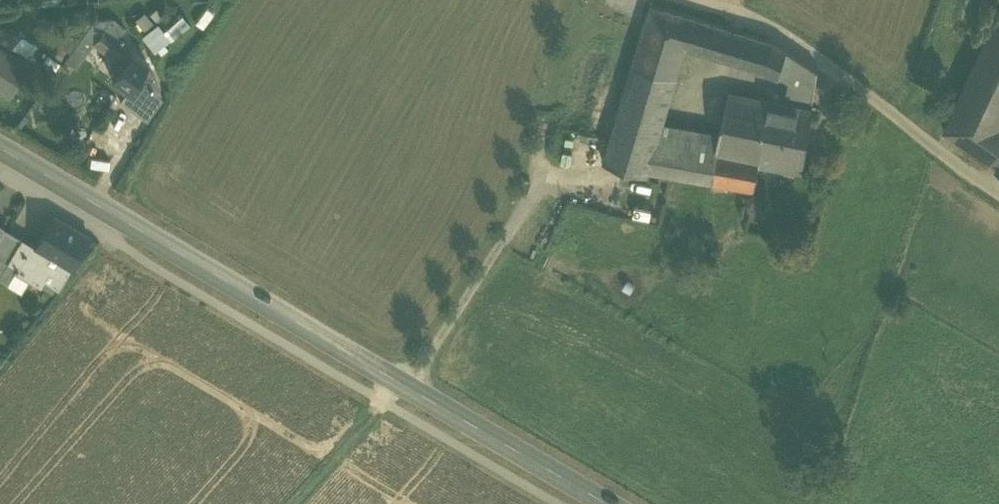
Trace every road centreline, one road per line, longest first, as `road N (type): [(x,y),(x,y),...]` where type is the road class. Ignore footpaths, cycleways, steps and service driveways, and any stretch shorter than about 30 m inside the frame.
road 1 (tertiary): [(613,503),(0,150)]
road 2 (track): [(289,503),(405,383),(518,198),(565,39),(598,0)]
road 3 (unclassified): [(998,187),(773,27),(710,0)]

